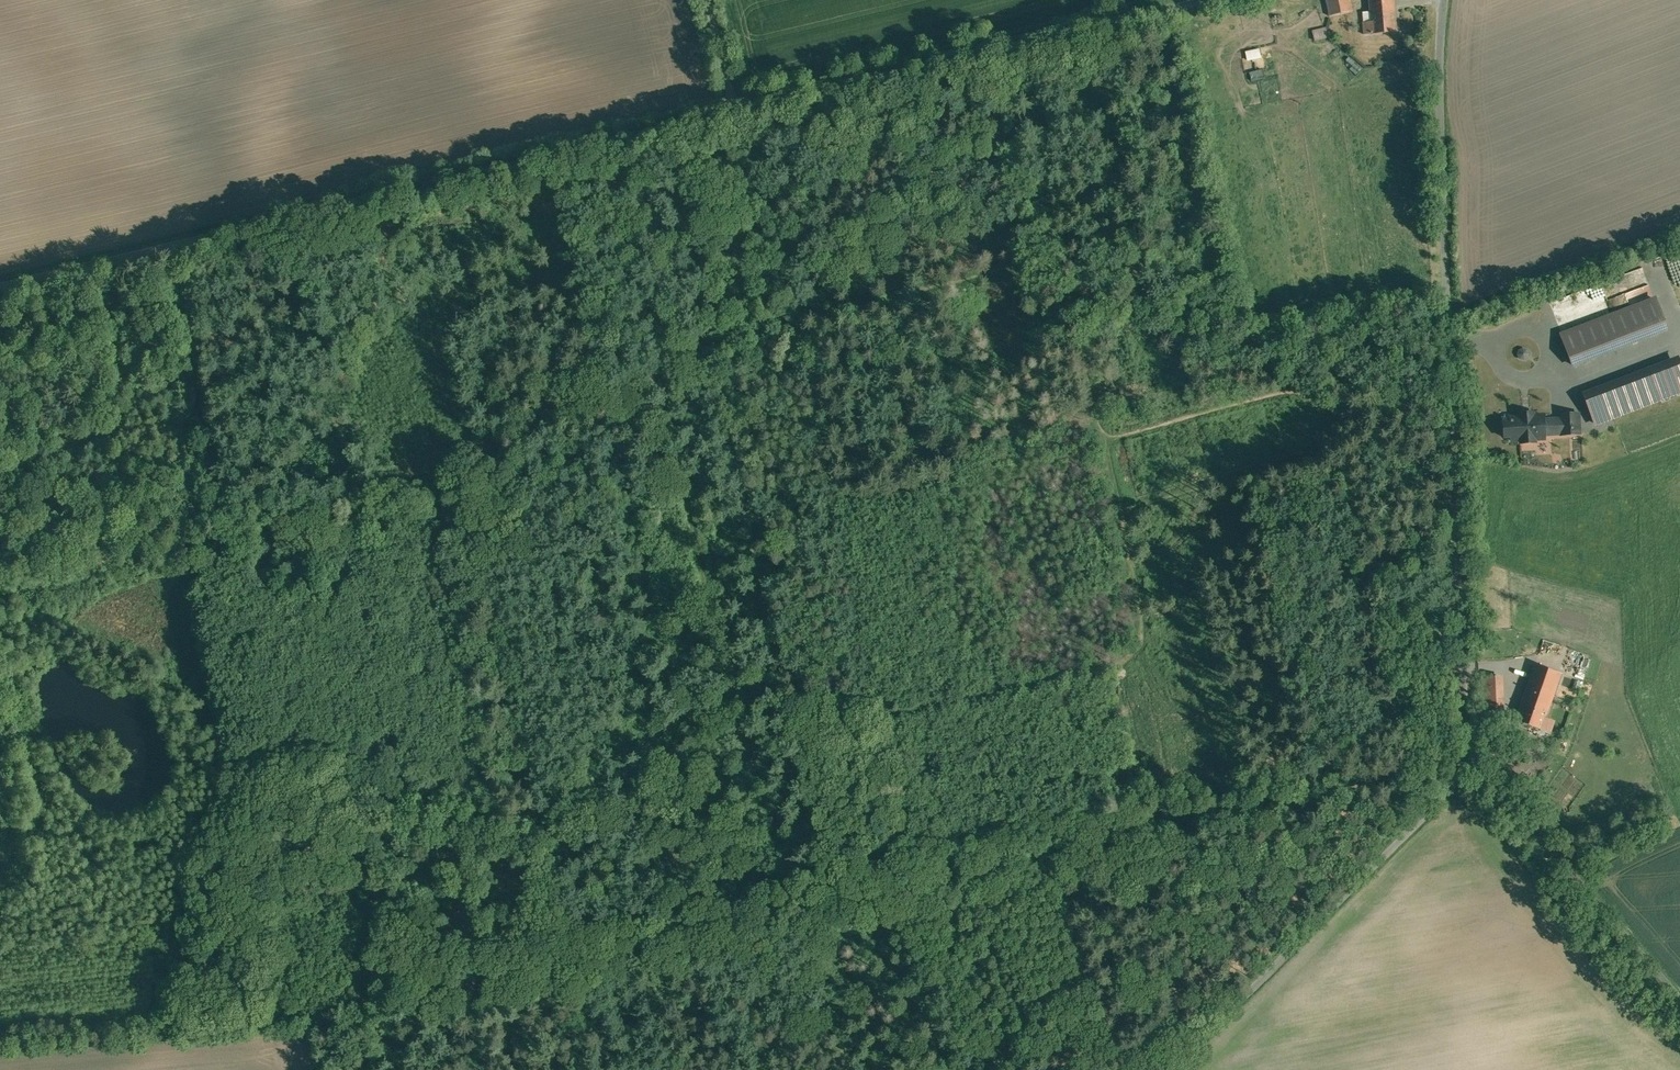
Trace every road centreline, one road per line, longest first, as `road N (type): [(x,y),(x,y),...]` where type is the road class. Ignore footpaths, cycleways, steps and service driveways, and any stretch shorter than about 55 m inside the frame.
road 1 (track): [(1453,387),(1330,417),(1294,392),(1106,441),(1073,286),(1035,265),(806,315),(661,363),(239,552)]
road 2 (track): [(1330,417),(1317,452),(1121,508),(1141,614),(1137,643),(1112,664),(738,749),(661,814),(457,858),(371,897),(361,933),(391,1069)]
road 3 (track): [(379,1007),(1472,763)]
road 4 (unclassified): [(1472,763),(1445,0)]
road 5 (unclassified): [(0,284),(733,106)]
road 6 (unclassified): [(733,106),(1185,0)]
road 7 (unclassified): [(1168,1069),(1472,763)]
road 8 (track): [(892,715),(806,315)]
road 9 (track): [(738,749),(661,363)]
road 10 (track): [(379,1007),(0,1039)]
road 11 (track): [(239,552),(168,240)]
road 12 (unclassified): [(1679,1001),(1472,763)]
road 13 (track): [(239,552),(20,603)]

